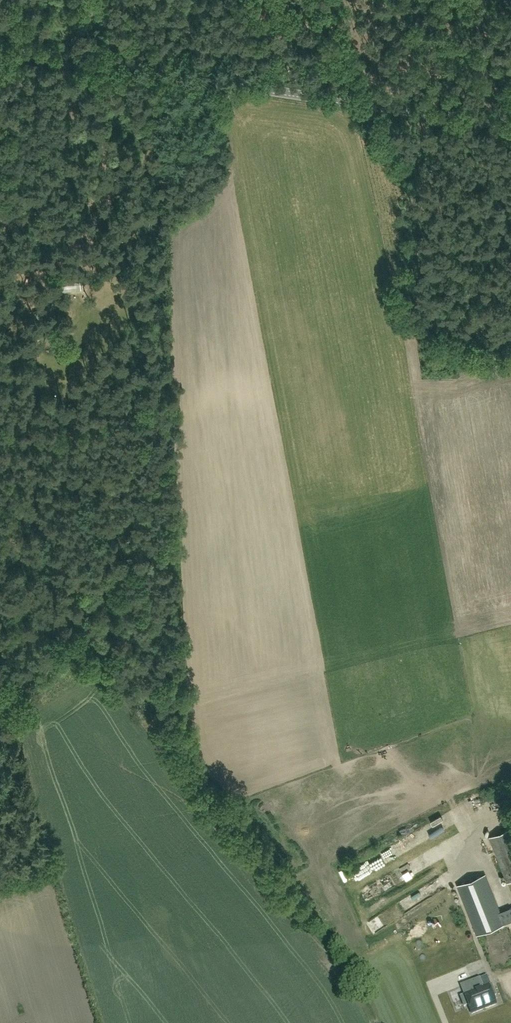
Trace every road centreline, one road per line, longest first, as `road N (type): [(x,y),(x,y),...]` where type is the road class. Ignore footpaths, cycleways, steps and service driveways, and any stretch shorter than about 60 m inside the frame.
road 1 (tertiary): [(510,125),(0,49)]

